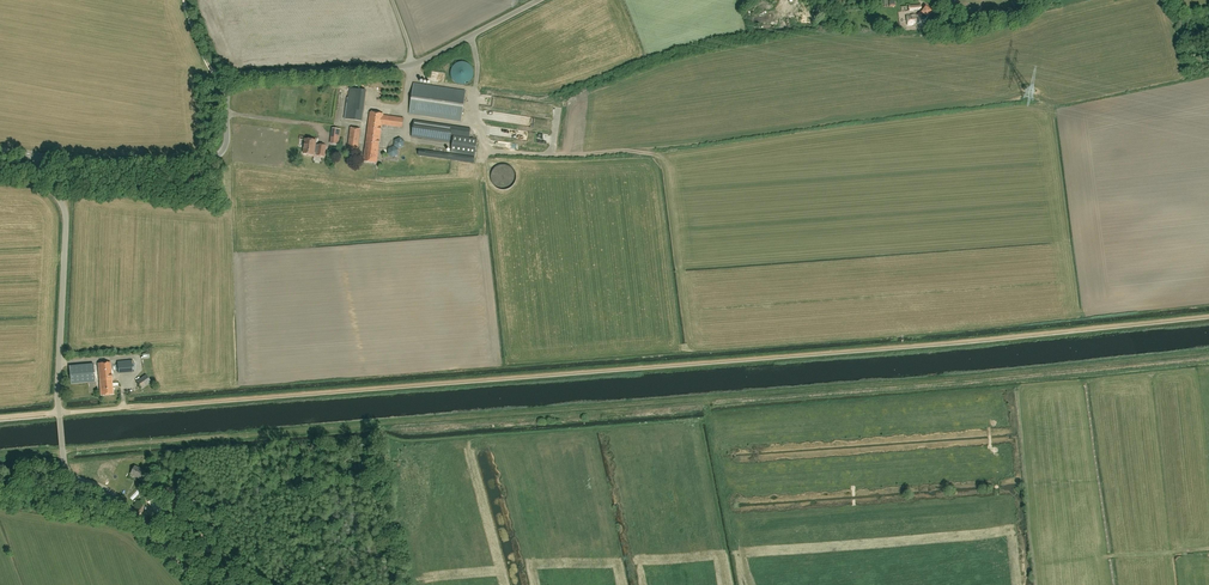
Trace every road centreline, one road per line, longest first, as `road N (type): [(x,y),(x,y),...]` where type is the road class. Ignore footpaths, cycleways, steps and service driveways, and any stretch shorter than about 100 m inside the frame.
road 1 (track): [(127,408),(1208,315)]
road 2 (unclassified): [(39,155),(214,158),(227,142),(227,93),(241,74),(413,64),(539,0)]
road 3 (unclassified): [(59,413),(66,220),(39,155)]
road 4 (unclassified): [(195,584),(126,501),(68,471),(59,413)]

